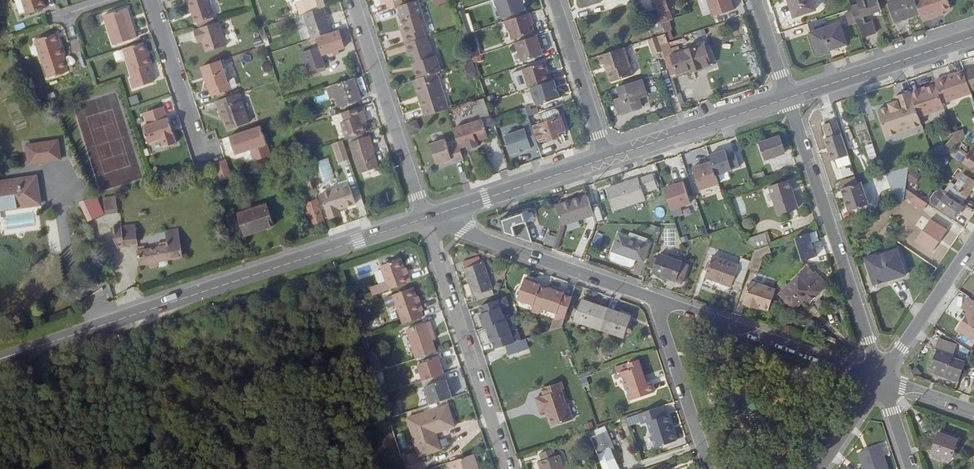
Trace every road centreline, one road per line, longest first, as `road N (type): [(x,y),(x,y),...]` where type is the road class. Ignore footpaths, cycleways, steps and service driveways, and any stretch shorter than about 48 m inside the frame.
road 1 (secondary): [(424,220),(0,357)]
road 2 (residential): [(879,379),(786,98)]
road 3 (residential): [(424,220),(507,468)]
road 4 (residential): [(424,220),(652,300)]
road 5 (residential): [(652,300),(879,379)]
road 6 (residential): [(353,0),(424,220)]
road 7 (secondary): [(973,36),(786,98)]
road 8 (secondary): [(606,159),(424,220)]
road 9 (secondary): [(786,98),(606,159)]
road 10 (residential): [(707,468),(652,300)]
road 11 (residential): [(973,238),(879,379)]
road 12 (residential): [(553,0),(606,159)]
road 13 (residential): [(199,154),(149,0)]

